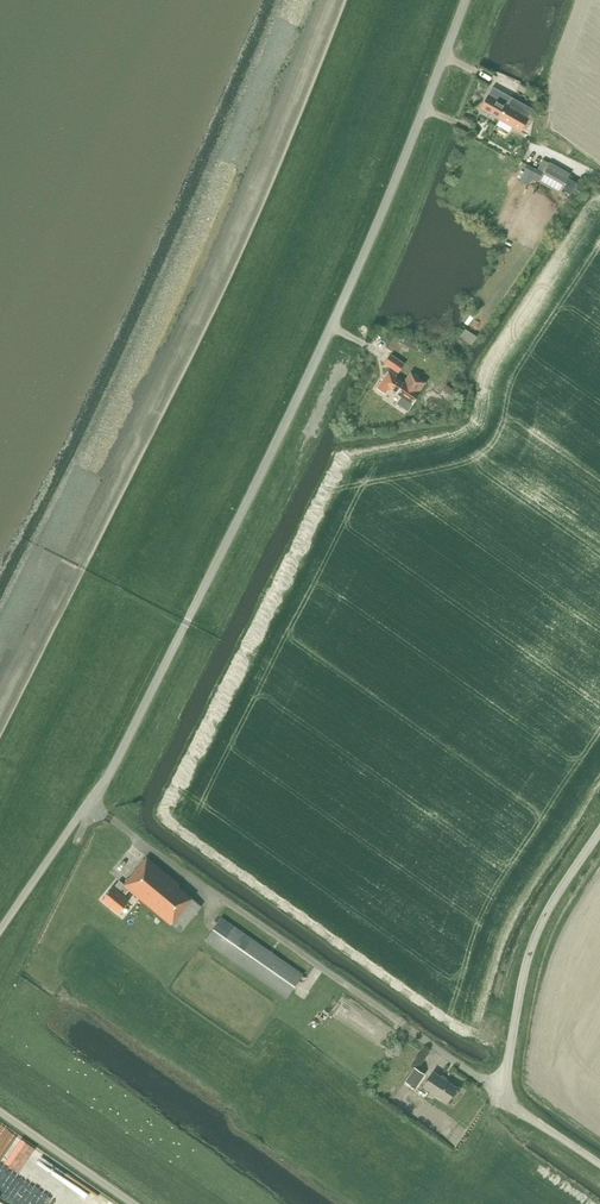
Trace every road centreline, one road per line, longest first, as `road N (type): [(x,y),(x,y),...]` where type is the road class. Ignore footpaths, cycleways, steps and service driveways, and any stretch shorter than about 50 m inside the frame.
road 1 (unclassified): [(0,932),(109,774),(188,621),(360,264),(467,0)]
road 2 (unclassified): [(599,1164),(502,1097),(535,939),(599,831)]
road 3 (unclassified): [(133,1203),(0,1112)]

